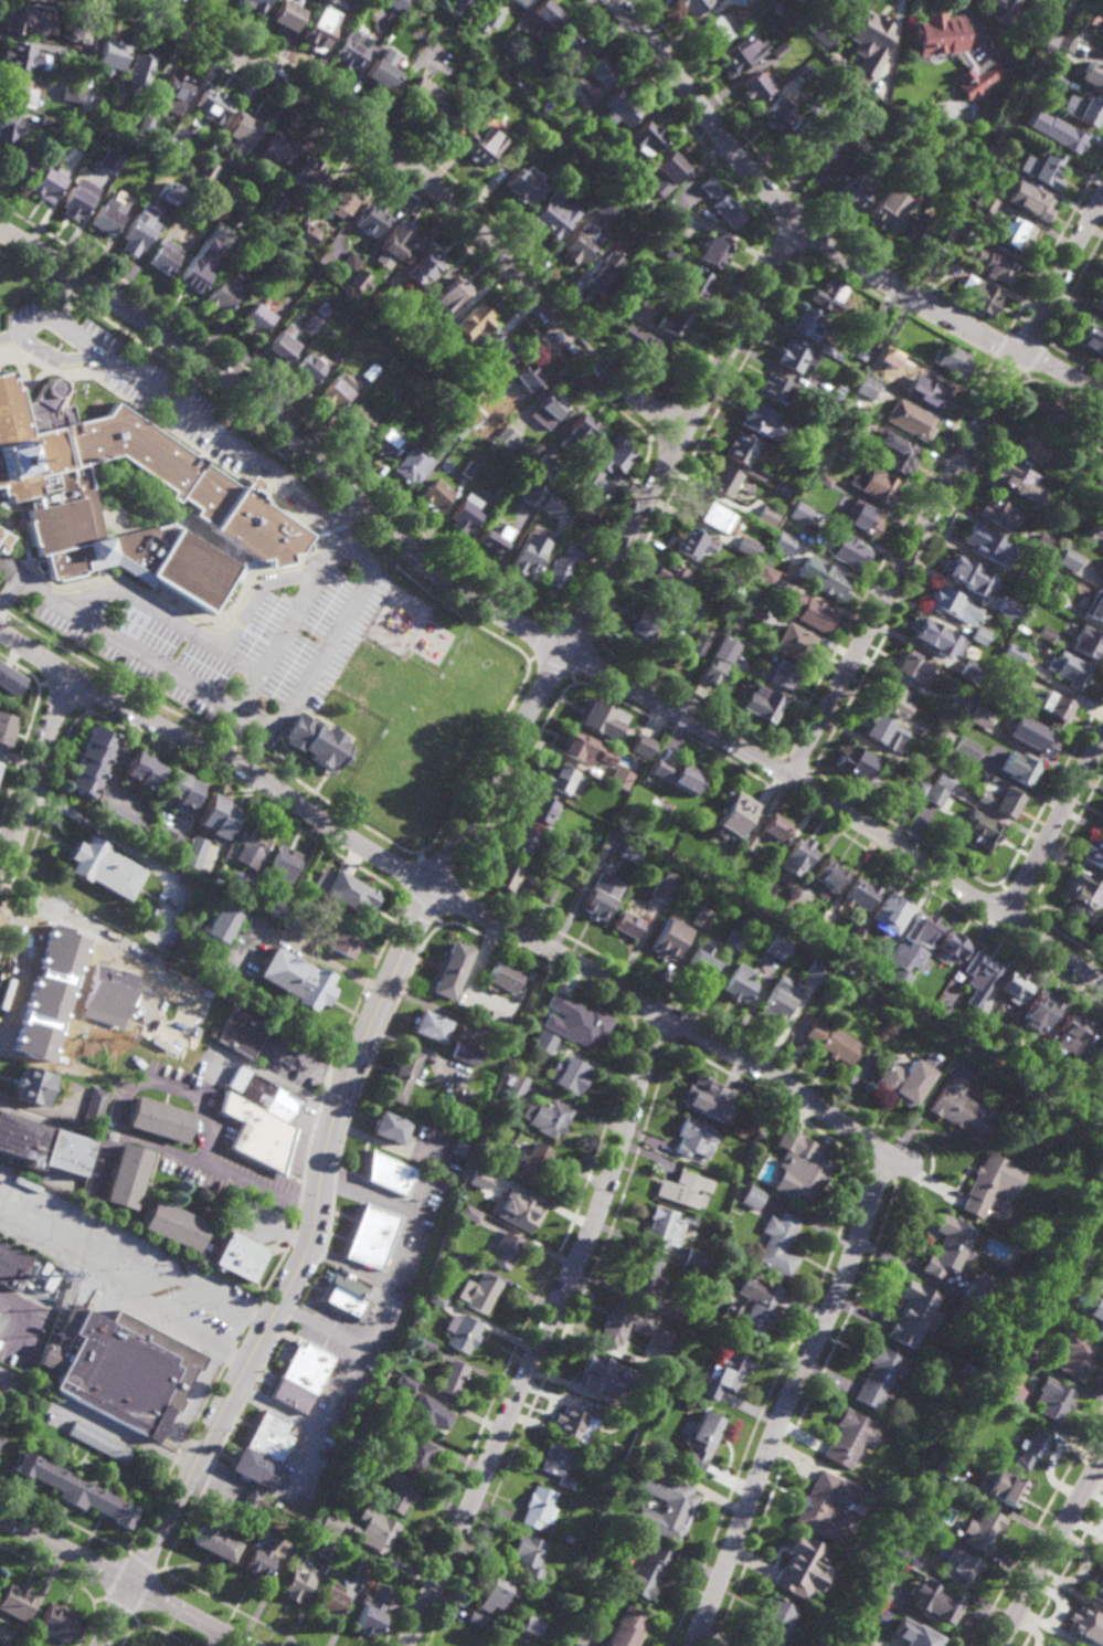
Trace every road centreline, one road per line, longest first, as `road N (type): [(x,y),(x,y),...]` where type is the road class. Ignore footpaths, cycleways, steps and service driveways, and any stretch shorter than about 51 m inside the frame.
road 1 (residential): [(798,222),(434,889),(338,1105),(307,1251),(101,1645)]
road 2 (residential): [(0,230),(222,373),(401,544),(464,592),(788,777),(1102,983)]
road 3 (residential): [(0,629),(409,876),(766,1072),(882,1154),(909,1159)]
road 4 (residential): [(139,0),(304,93),(411,166),(476,225),(583,352),(680,435)]
road 5 (residential): [(662,1011),(593,1222),(404,1645)]
road 6 (residential): [(1102,202),(788,777)]
road 7 (residential): [(612,0),(798,222),(874,277),(1102,397)]
road 8 (residential): [(882,1154),(839,1294),(776,1425),(693,1645)]
road 9 (tertiary): [(0,1516),(248,1645)]
road 10 (residential): [(74,678),(0,910)]
road 11 (tertiary): [(1102,1458),(1001,1645)]
road 12 (residential): [(1102,739),(1006,918)]

